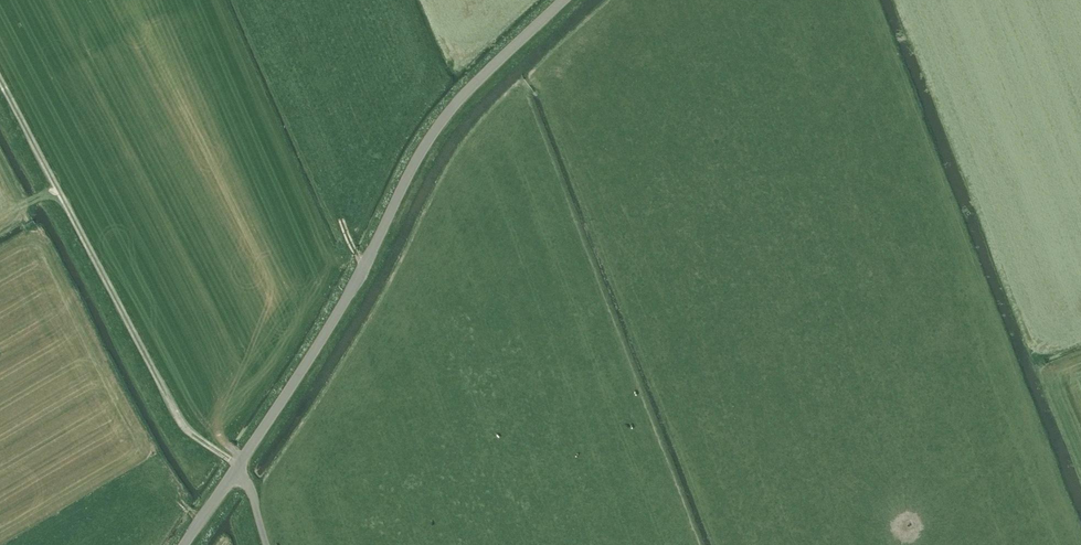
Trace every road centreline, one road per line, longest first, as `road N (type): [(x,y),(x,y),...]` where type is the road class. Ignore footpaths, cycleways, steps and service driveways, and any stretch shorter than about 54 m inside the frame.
road 1 (unclassified): [(187,544),(330,330),(440,126),(566,0)]
road 2 (track): [(240,466),(182,427),(57,187)]
road 3 (track): [(57,187),(0,80)]

